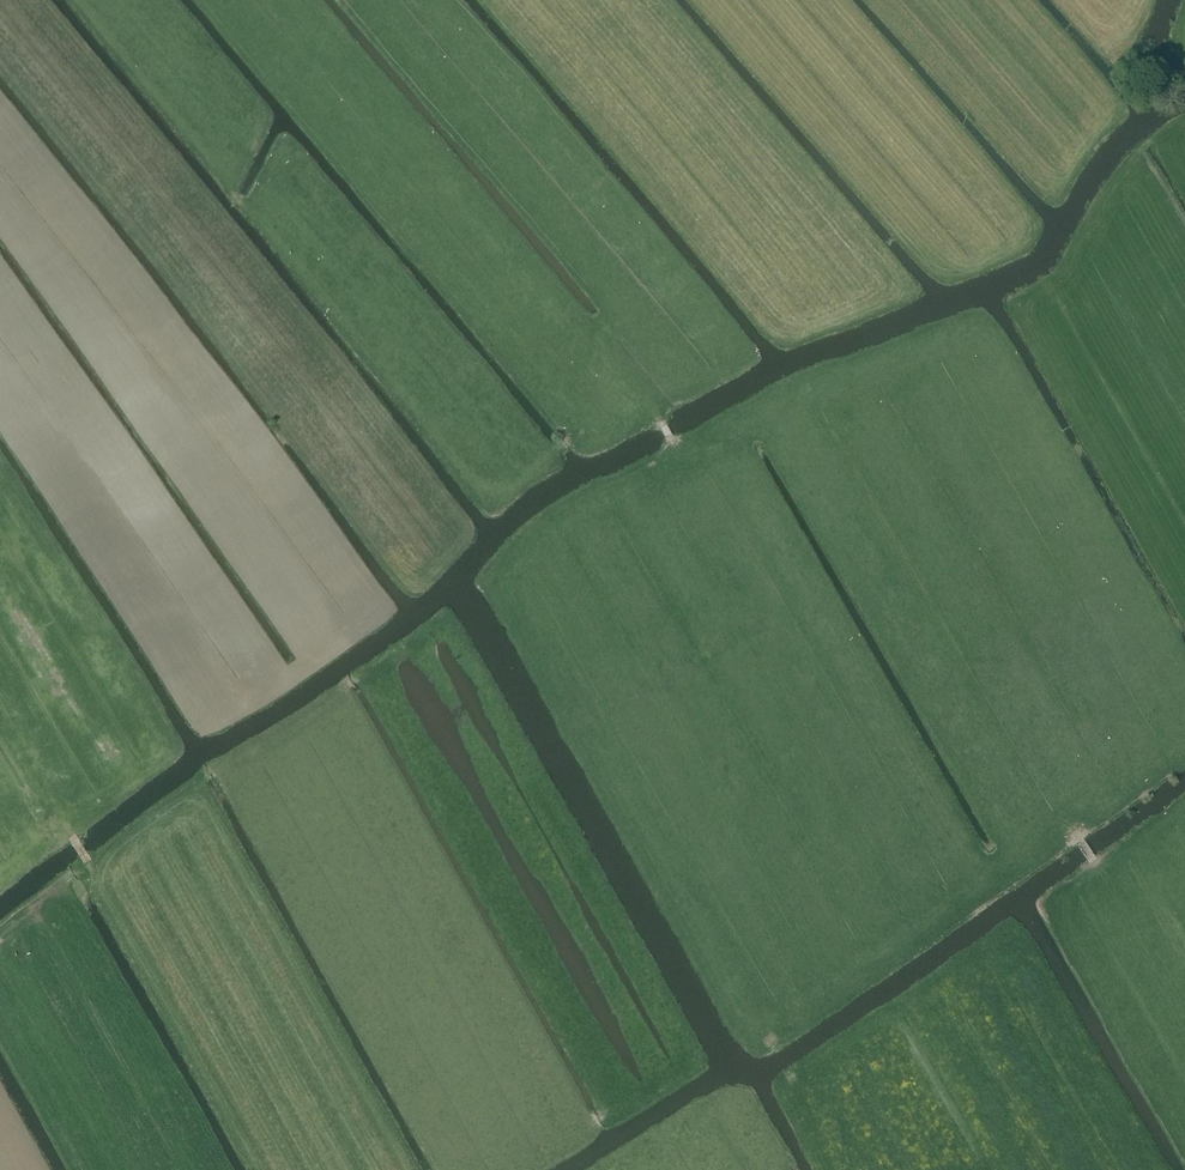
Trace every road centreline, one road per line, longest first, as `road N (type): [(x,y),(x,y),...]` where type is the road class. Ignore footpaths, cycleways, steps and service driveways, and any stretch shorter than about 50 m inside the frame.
road 1 (track): [(790,1075),(775,1038),(1184,762)]

